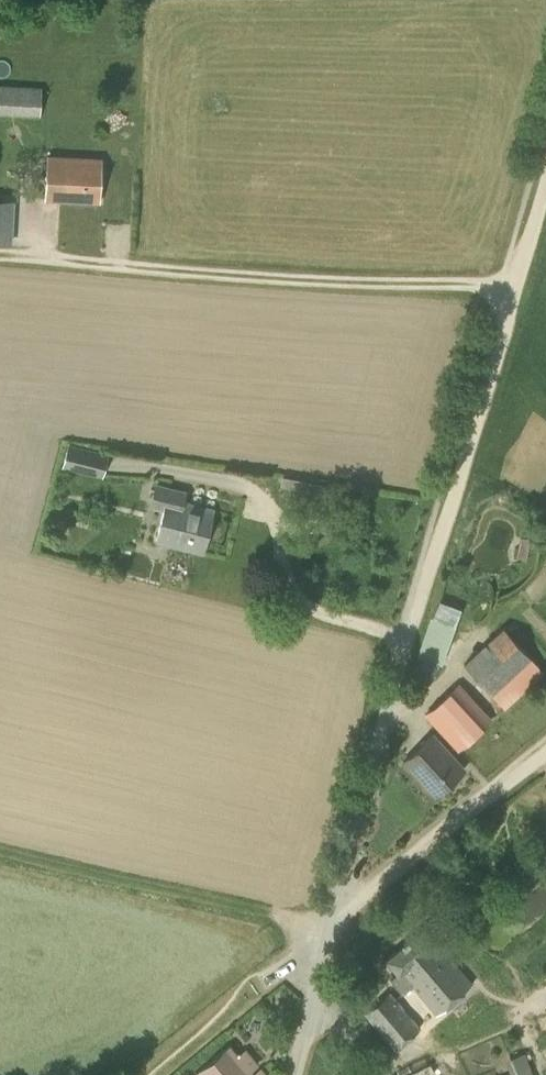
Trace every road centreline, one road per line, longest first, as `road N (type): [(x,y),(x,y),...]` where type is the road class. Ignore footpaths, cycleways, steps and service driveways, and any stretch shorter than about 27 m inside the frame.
road 1 (unclassified): [(292,1074),(414,626)]
road 2 (track): [(414,626),(545,198)]
road 3 (track): [(0,847),(332,926)]
road 4 (track): [(332,926),(545,758)]
road 5 (track): [(146,1074),(332,926)]

